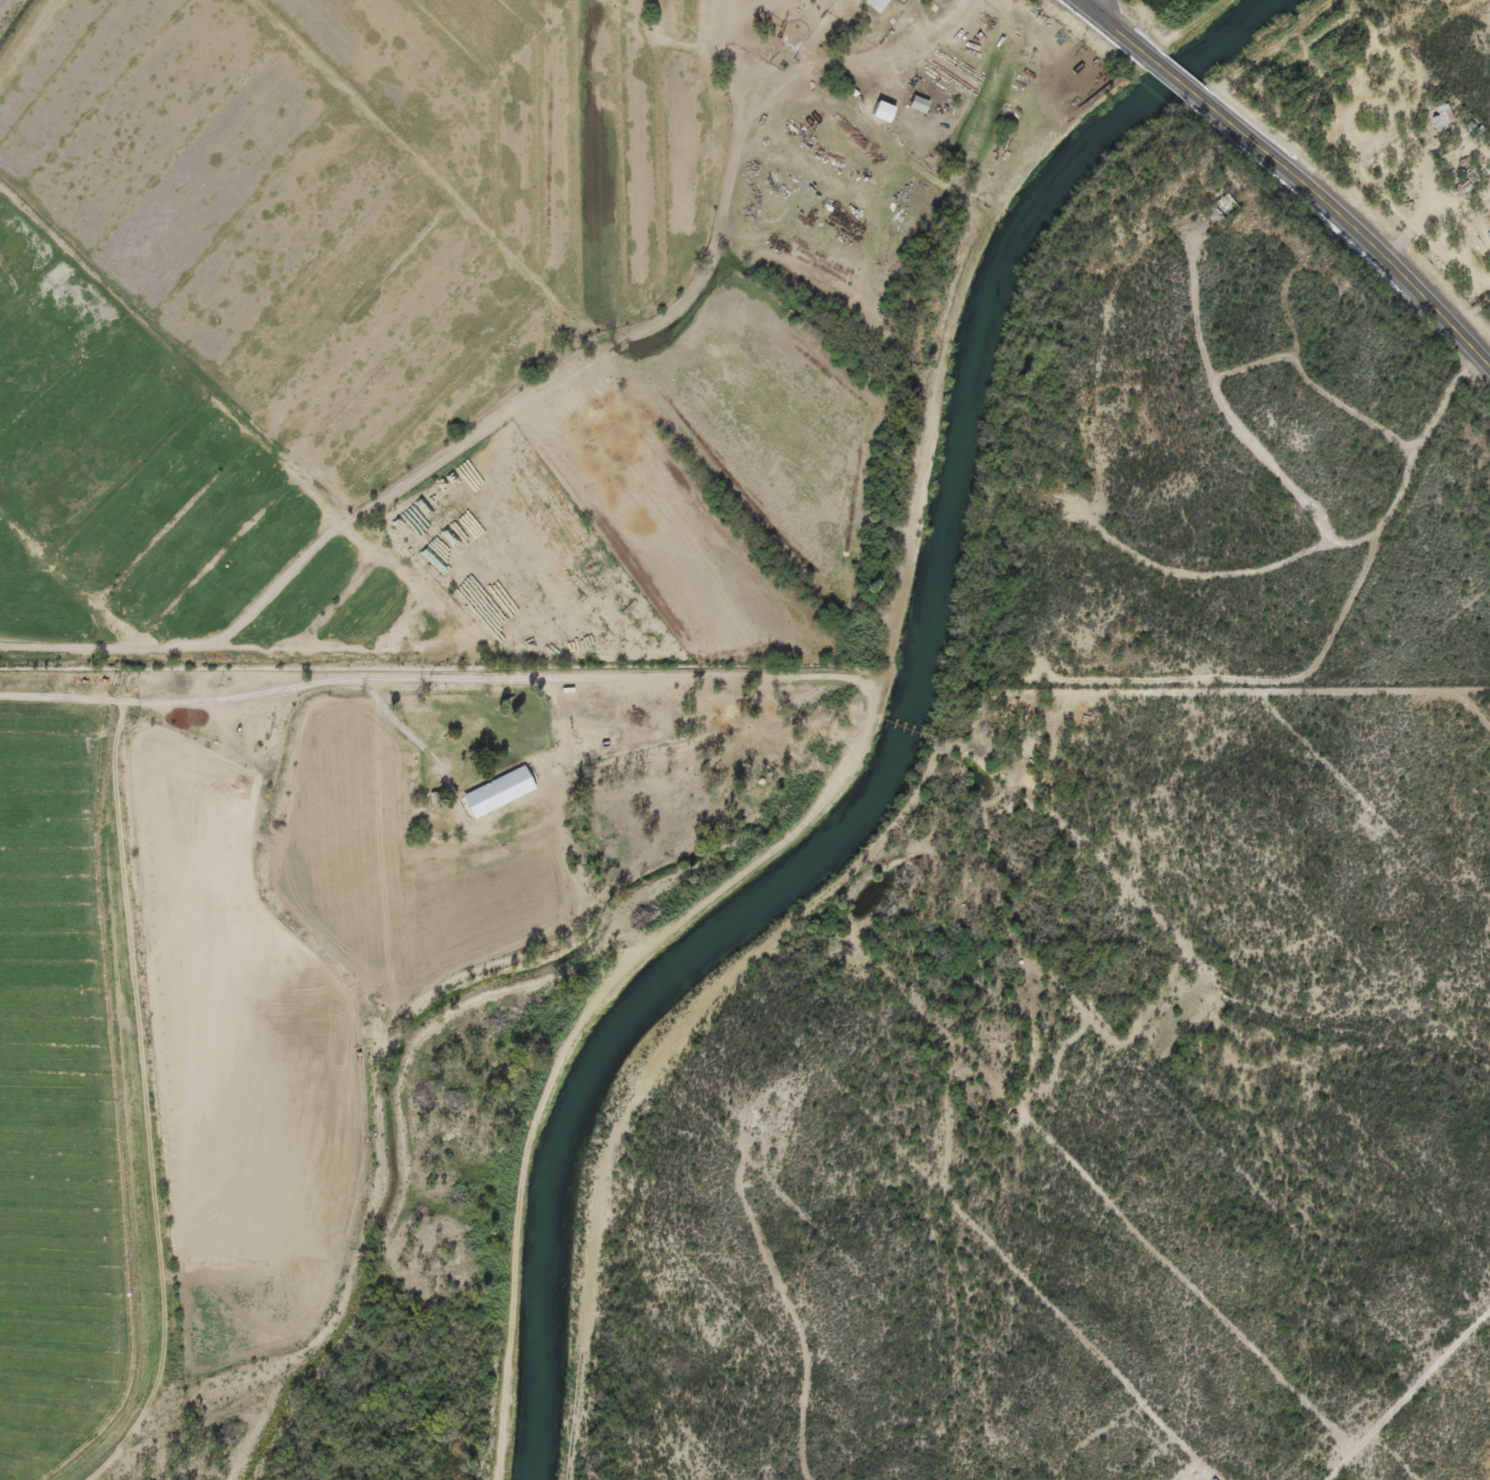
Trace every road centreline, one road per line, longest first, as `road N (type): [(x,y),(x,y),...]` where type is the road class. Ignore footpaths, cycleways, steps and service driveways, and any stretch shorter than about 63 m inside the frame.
road 1 (track): [(896,664),(0,695)]
road 2 (track): [(1489,1072),(1159,967),(1072,913),(1023,801),(1023,747)]
road 3 (trunk): [(1489,366),(1341,216),(1210,107)]
road 4 (residential): [(823,1479),(808,1445),(801,1342),(770,1246),(736,1178)]

